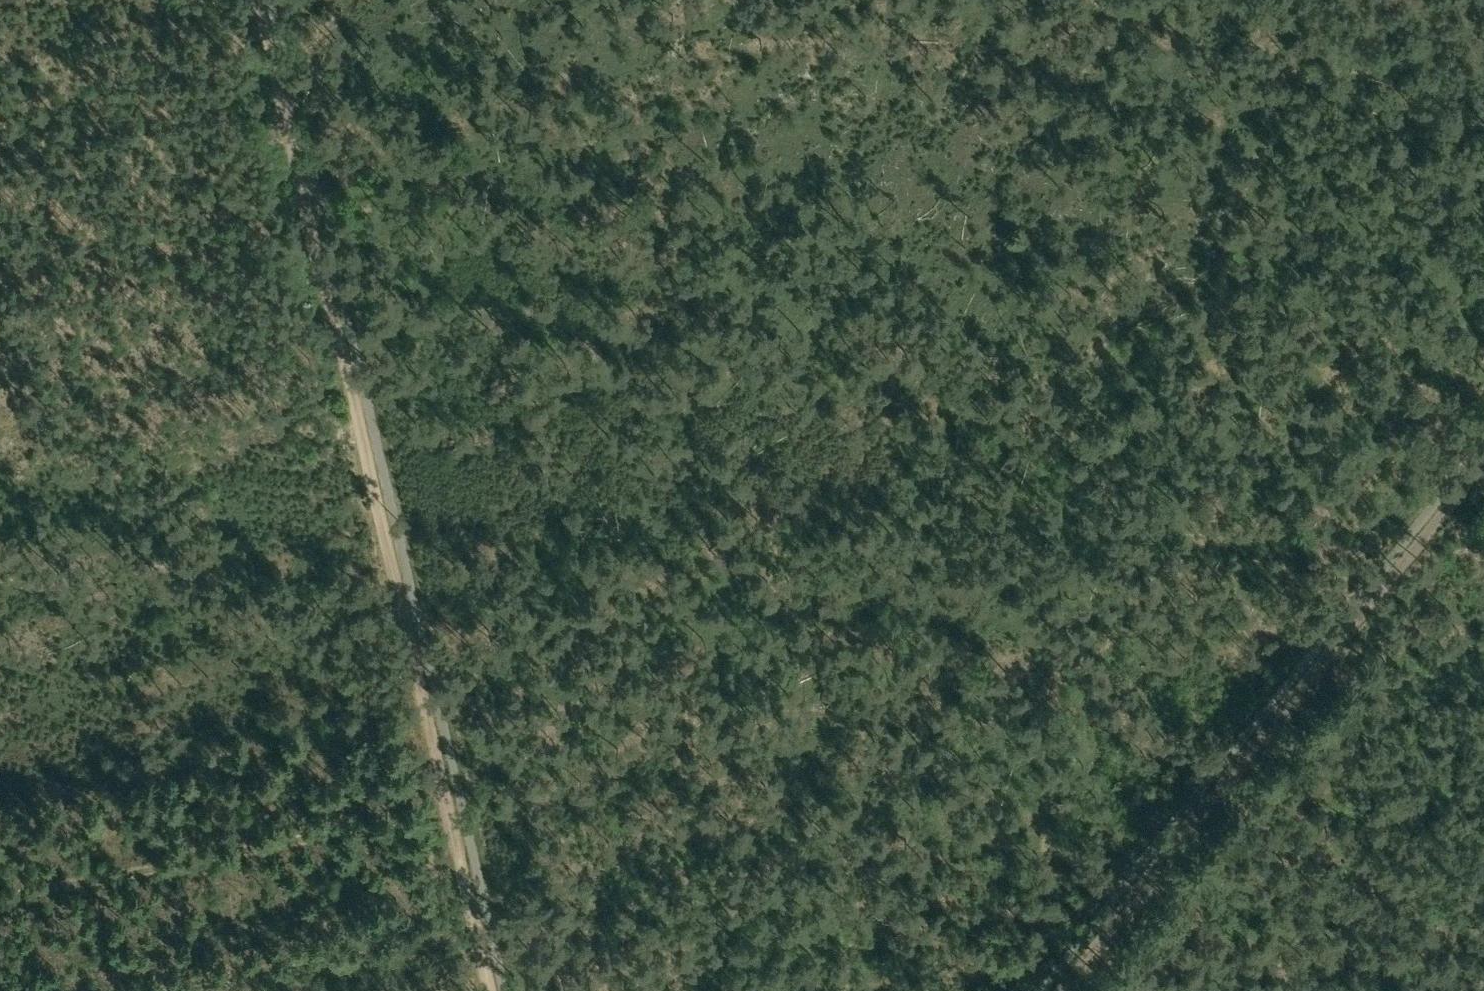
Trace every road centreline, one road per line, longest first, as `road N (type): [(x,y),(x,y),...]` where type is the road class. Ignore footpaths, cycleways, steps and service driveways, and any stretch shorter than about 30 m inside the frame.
road 1 (track): [(476,990),(242,0)]
road 2 (track): [(1067,990),(1483,480)]

